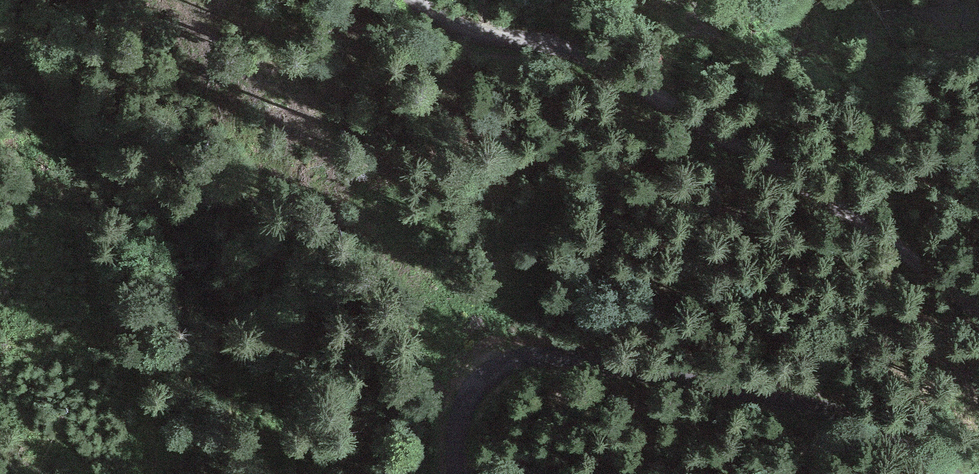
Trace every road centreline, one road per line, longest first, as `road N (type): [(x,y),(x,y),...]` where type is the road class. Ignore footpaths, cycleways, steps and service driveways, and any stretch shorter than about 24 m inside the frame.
road 1 (track): [(415,0),(456,26),(552,41),(609,66),(978,313)]
road 2 (unclassified): [(458,473),(459,427),(477,383),(515,357),(538,355),(822,406),(909,439),(949,473)]

